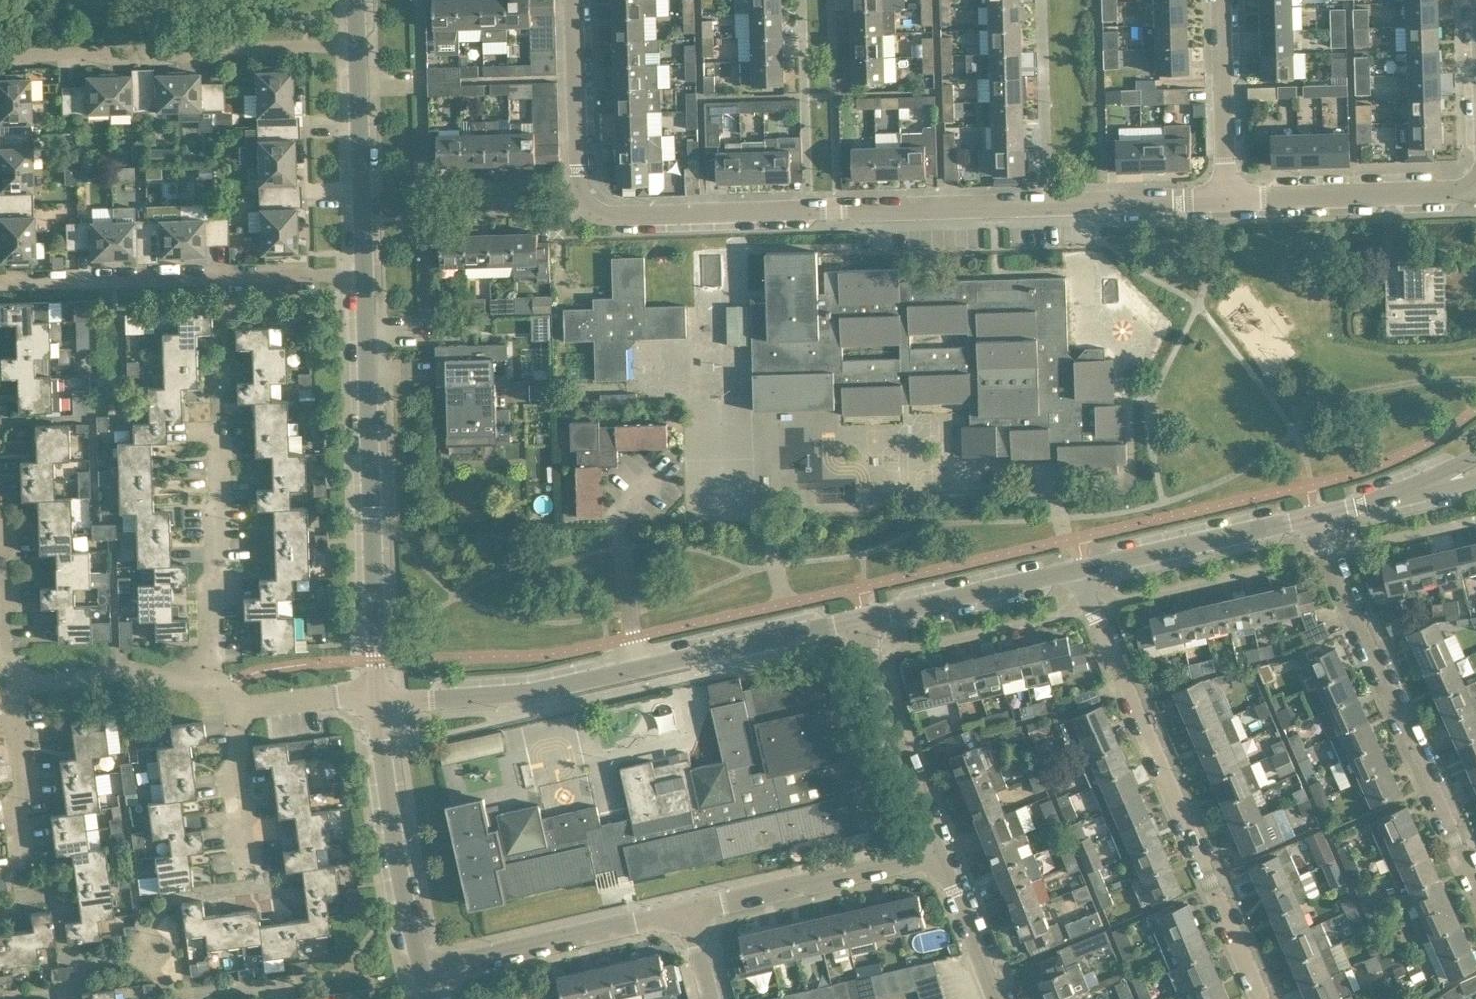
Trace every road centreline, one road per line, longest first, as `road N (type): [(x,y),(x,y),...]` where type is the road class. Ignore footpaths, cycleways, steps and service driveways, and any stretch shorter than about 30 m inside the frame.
road 1 (residential): [(1226,199),(611,214),(581,190),(575,0)]
road 2 (residential): [(378,702),(529,692),(864,618)]
road 3 (residential): [(1265,998),(1079,569)]
road 4 (residential): [(378,702),(364,274)]
road 5 (residential): [(1475,895),(1318,516)]
road 6 (residential): [(364,274),(0,277)]
road 7 (residential): [(0,58),(357,43)]
road 8 (residential): [(222,689),(210,659),(210,596),(218,579),(215,415)]
road 9 (residential): [(420,972),(393,854),(378,702)]
road 10 (residential): [(420,972),(686,908)]
road 11 (residential): [(686,908),(939,853)]
road 12 (residential): [(1473,187),(1455,194),(1226,199)]
road 13 (residential): [(939,853),(864,618)]
road 14 (residential): [(1079,569),(1318,516)]
road 15 (residential): [(364,274),(357,43)]
road 16 (residential): [(864,618),(1079,569)]
road 17 (residential): [(16,686),(125,670),(222,689)]
road 18 (residential): [(1226,199),(1219,0)]
road 19 (residential): [(22,859),(15,807),(26,780),(16,686)]
road 20 (residential): [(248,871),(229,712)]
road 21 (residential): [(997,998),(939,853)]
road 22 (residential): [(229,712),(340,696),(378,702)]

